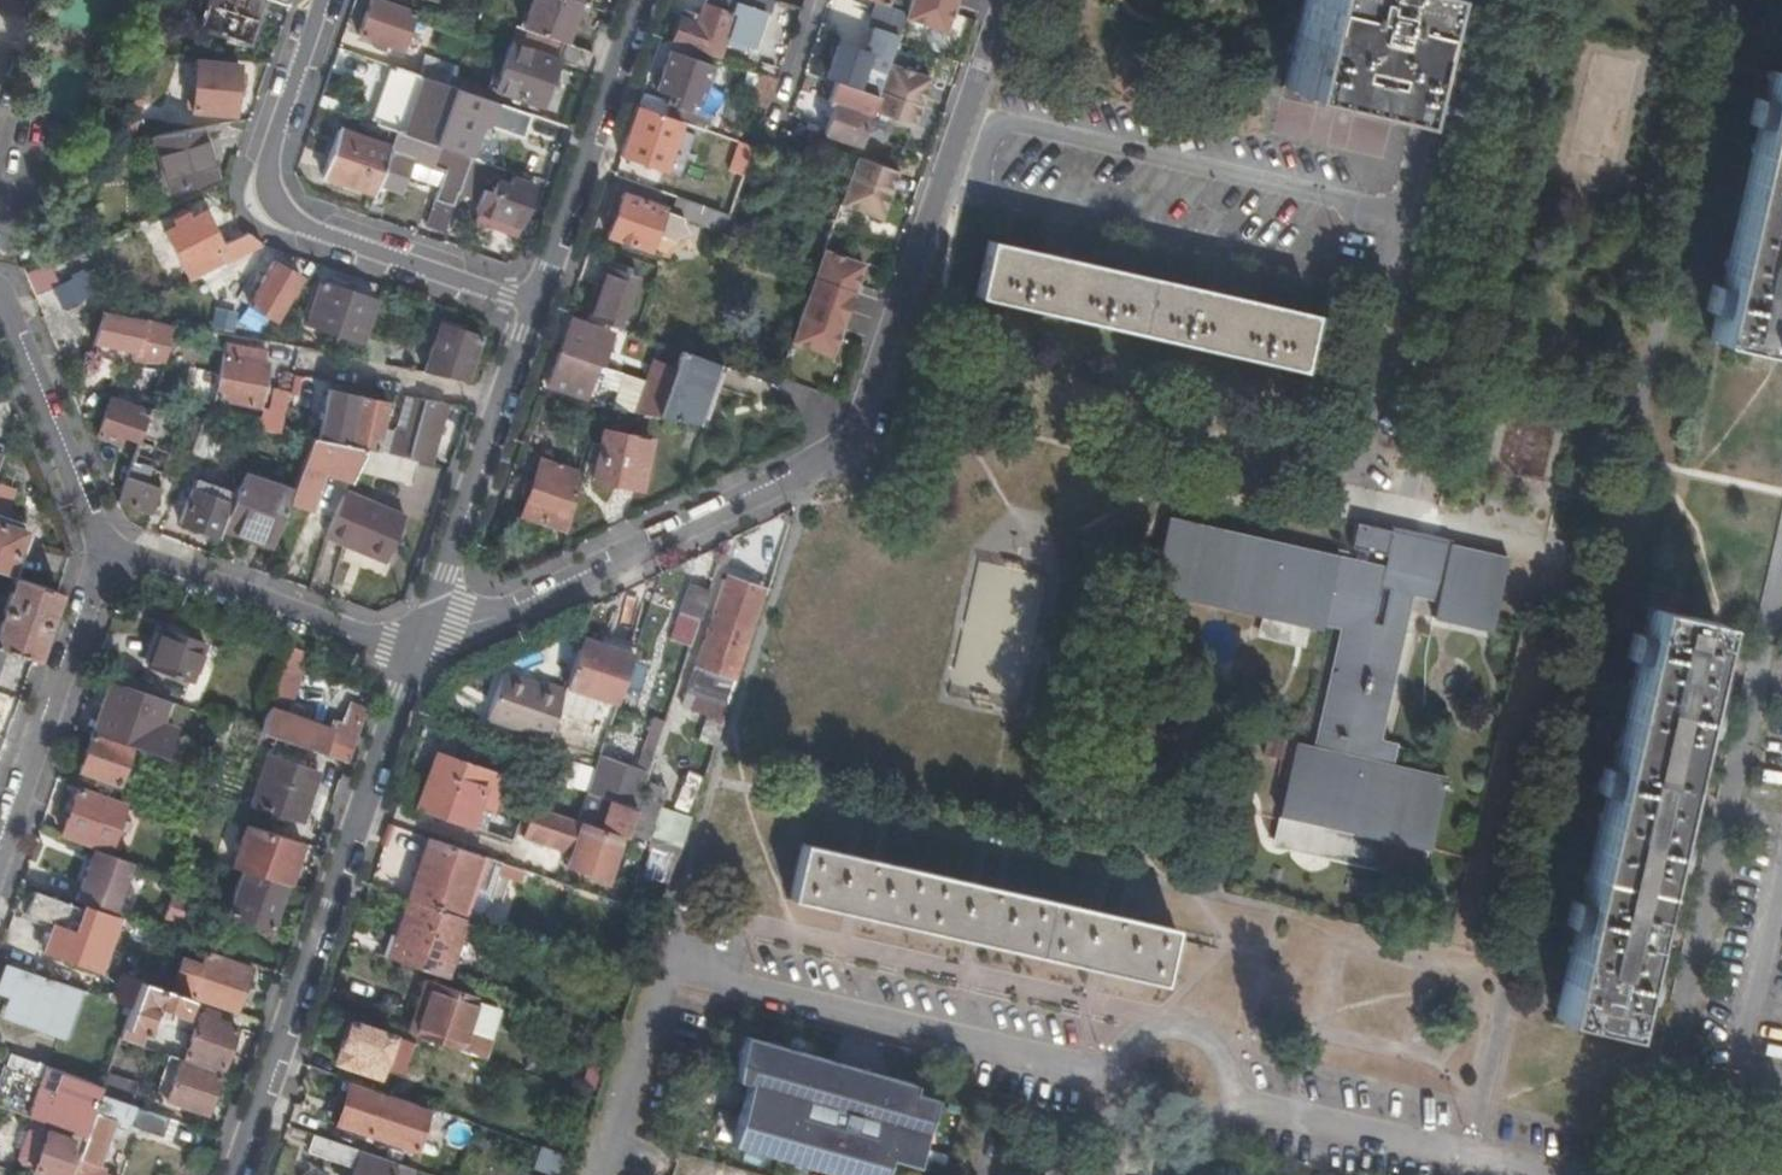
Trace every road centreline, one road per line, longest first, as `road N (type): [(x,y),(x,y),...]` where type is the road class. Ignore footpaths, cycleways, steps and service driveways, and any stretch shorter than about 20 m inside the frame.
road 1 (residential): [(1003,0),(845,447),(417,649)]
road 2 (residential): [(1394,289),(980,195),(979,173),(993,135),(1017,123),(1408,219)]
road 3 (residential): [(1112,1074),(673,965),(609,1151)]
road 4 (residential): [(417,649),(236,1174)]
road 5 (residential): [(320,0),(264,164),(268,203),(297,223),(536,304)]
road 6 (residential): [(1566,1174),(1229,1100)]
road 7 (residential): [(417,649),(108,554)]
road 8 (residential): [(0,858),(108,554)]
road 9 (residential): [(640,0),(536,304)]
road 10 (residential): [(108,554),(0,293)]
road 11 (residential): [(507,402),(417,649)]
road 12 (residential): [(1462,0),(1408,219)]
road 13 (residential): [(299,360),(507,402)]
road 14 (residential): [(1229,1100),(1203,1139),(1157,1147),(1119,1120),(1112,1074)]
road 15 (residential): [(1394,289),(1359,472)]
road 16 (residential): [(1112,1074),(1139,1038),(1183,1031),(1220,1056),(1229,1100)]

